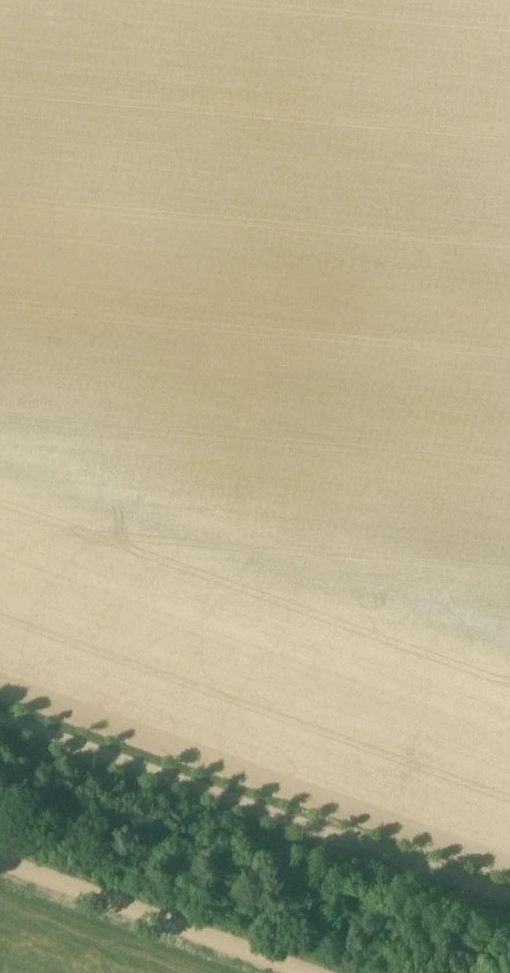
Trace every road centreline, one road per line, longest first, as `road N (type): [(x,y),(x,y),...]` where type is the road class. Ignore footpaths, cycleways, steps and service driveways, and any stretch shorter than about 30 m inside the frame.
road 1 (track): [(509,897),(0,717)]
road 2 (track): [(0,861),(307,972)]

